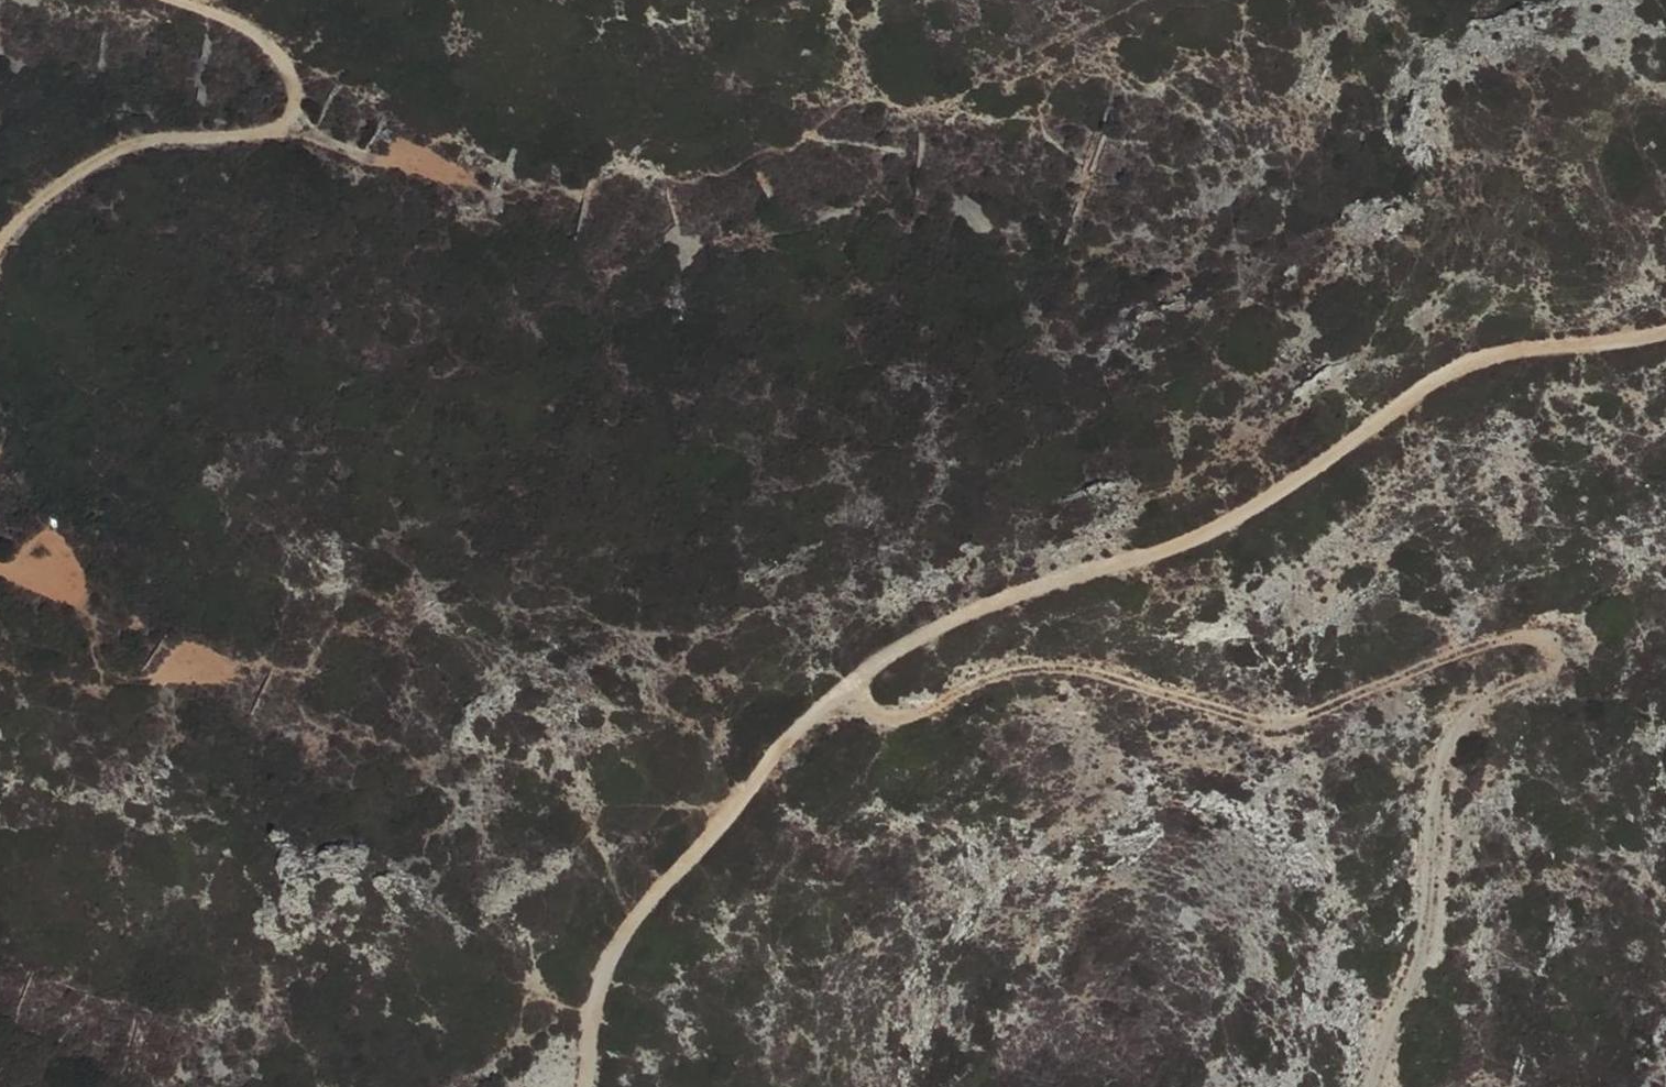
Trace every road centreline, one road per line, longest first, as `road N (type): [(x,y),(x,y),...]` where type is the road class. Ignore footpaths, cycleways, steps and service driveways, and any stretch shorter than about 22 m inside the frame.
road 1 (track): [(1665,331),(1484,356),(1436,377),(1232,522),(927,635),(769,766),(627,931),(585,1028),(580,1086)]
road 2 (track): [(843,704),(908,714),(1013,671),(1065,668),(1239,715),(1301,718),(1505,639),(1537,637),(1558,656),(1551,677),(1479,715),(1455,749),(1439,906),(1380,1086)]
road 3 (track): [(179,0),(242,25),(292,72),(299,115),(285,132),(152,147),(23,219),(0,253)]

